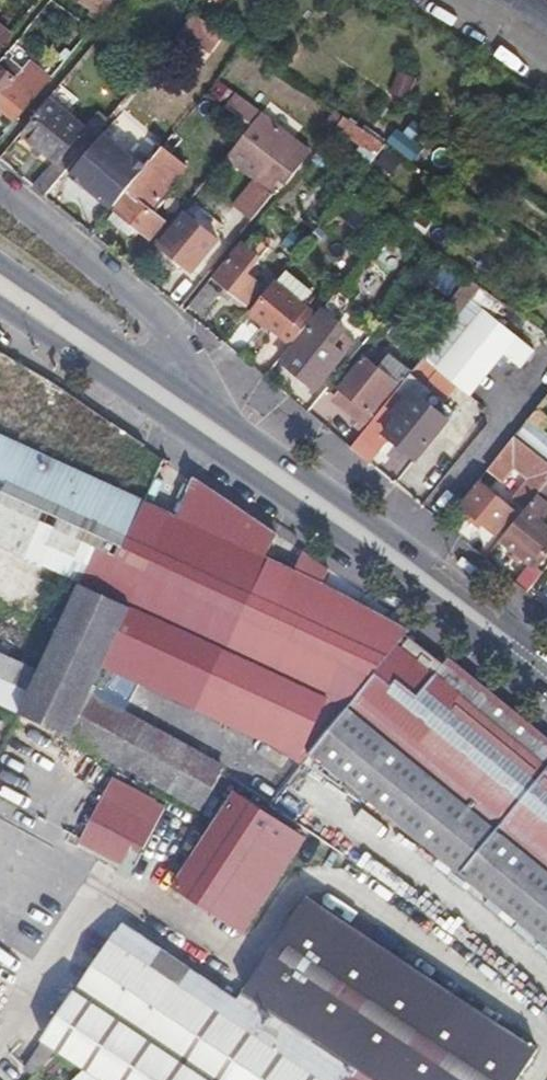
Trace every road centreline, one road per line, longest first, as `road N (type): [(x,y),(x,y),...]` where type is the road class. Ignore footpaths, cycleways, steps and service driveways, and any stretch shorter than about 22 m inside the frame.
road 1 (primary): [(0,303),(546,686)]
road 2 (primary): [(546,652),(206,407)]
road 3 (residential): [(206,407),(156,321),(0,187)]
road 4 (primary): [(206,407),(0,259)]

